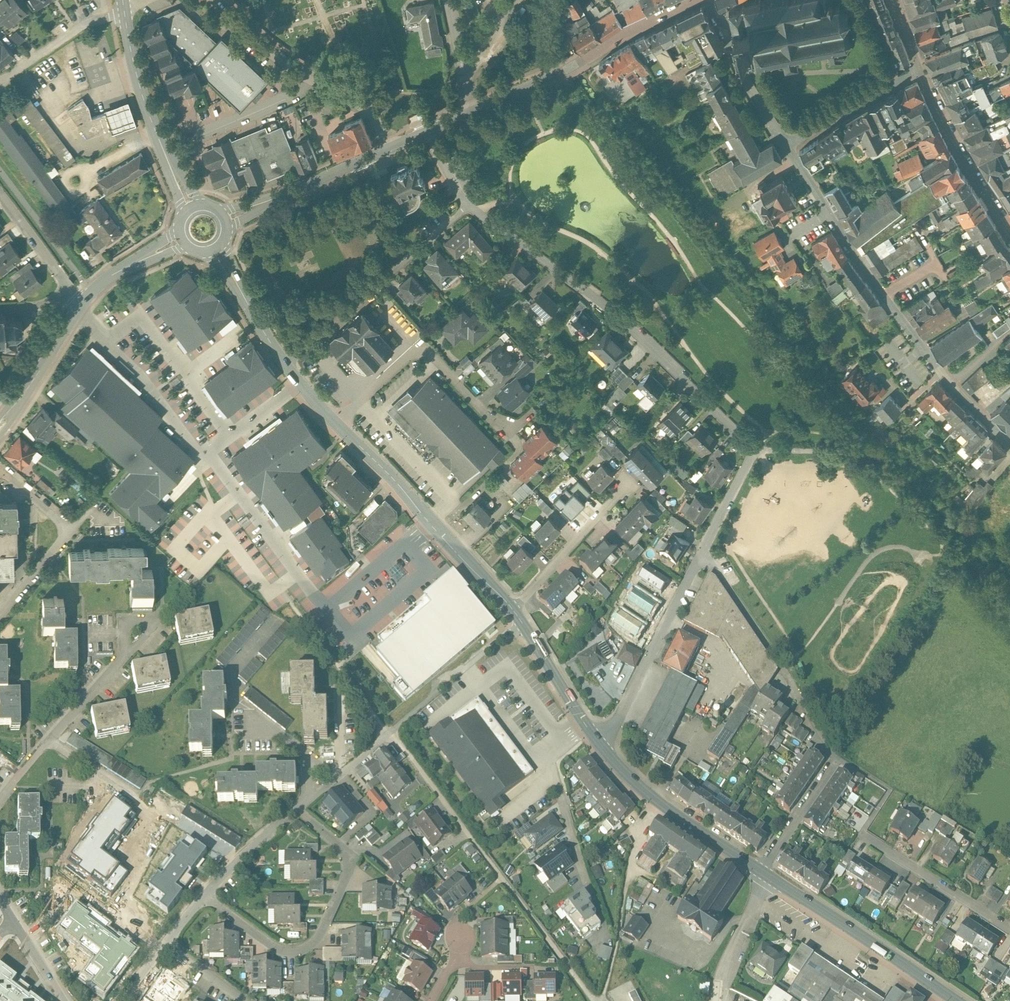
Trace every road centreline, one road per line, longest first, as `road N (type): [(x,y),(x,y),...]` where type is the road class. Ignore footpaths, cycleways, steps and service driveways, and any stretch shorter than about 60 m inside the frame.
road 1 (residential): [(703,554),(756,450),(584,288),(467,206)]
road 2 (residential): [(762,871),(833,757),(703,554)]
road 3 (residential): [(297,809),(338,845),(349,870),(313,943),(286,951),(205,896)]
road 4 (residential): [(787,146),(949,384)]
road 5 (residential): [(530,415),(507,433),(495,426),(418,351),(336,423)]
road 6 (primary): [(336,423),(512,609)]
road 7 (residential): [(475,110),(691,0)]
road 8 (residential): [(285,363),(467,206)]
road 9 (primary): [(762,871),(958,1000)]
road 10 (residential): [(388,148),(366,109),(301,73),(217,0)]
road 11 (primary): [(123,4),(143,98),(191,208)]
road 12 (residential): [(598,742),(703,554)]
road 13 (primary): [(598,742),(659,801),(762,871)]
road 14 (residential): [(0,801),(125,658)]
road 15 (residential): [(1009,231),(957,150),(919,69)]
road 16 (residential): [(1009,929),(861,833)]
road 17 (residential): [(629,482),(512,609)]
road 18 (residential): [(707,0),(787,146)]
road 19 (residential): [(237,214),(388,148)]
road 20 (primary): [(85,300),(0,430)]
road 21 (residential): [(787,146),(919,69)]
road 22 (residential): [(0,82),(123,4)]
road 23 (primary): [(523,625),(598,742)]
road 24 (primary): [(215,248),(285,363)]
road 25 (residential): [(205,896),(297,809)]
road 26 (residential): [(297,809),(392,733)]
road 27 (residential): [(0,192),(73,287)]

